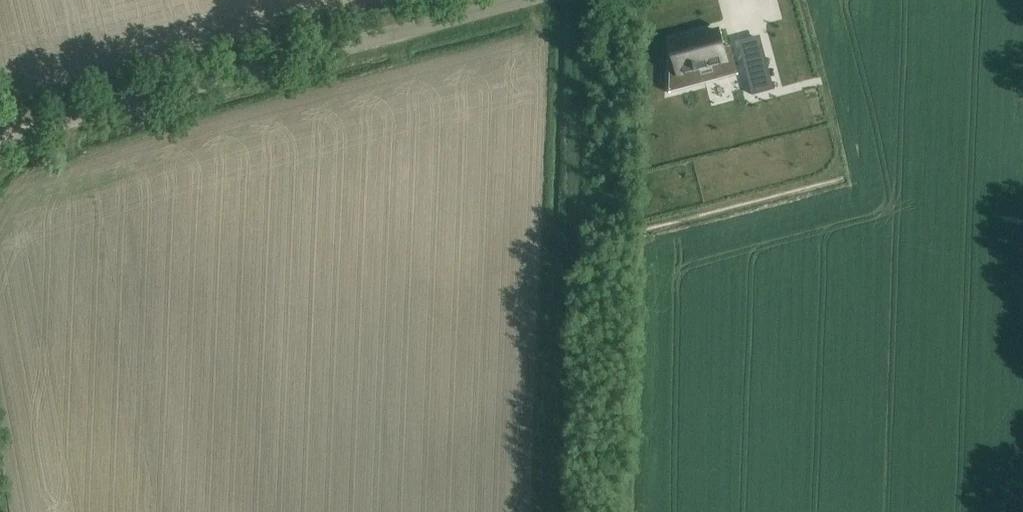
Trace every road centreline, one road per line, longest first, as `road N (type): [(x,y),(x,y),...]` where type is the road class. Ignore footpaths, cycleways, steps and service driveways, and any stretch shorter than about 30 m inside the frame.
road 1 (unclassified): [(0,147),(538,0)]
road 2 (track): [(575,0),(556,511)]

